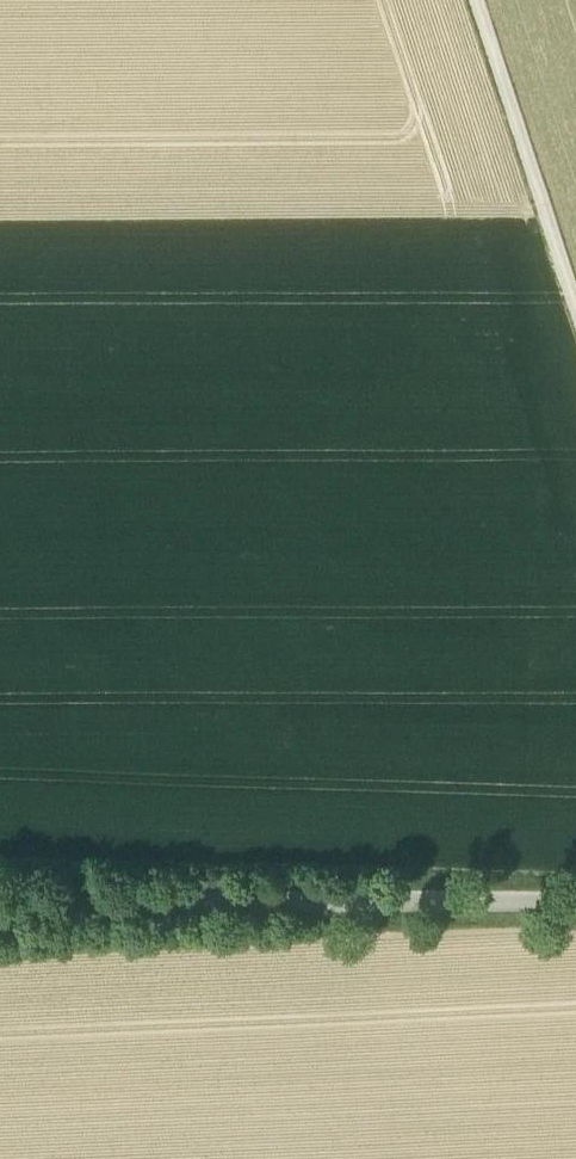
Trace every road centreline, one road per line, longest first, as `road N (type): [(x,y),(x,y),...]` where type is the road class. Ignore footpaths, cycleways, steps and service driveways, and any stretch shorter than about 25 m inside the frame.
road 1 (track): [(0,904),(575,897)]
road 2 (track): [(474,0),(575,310)]

